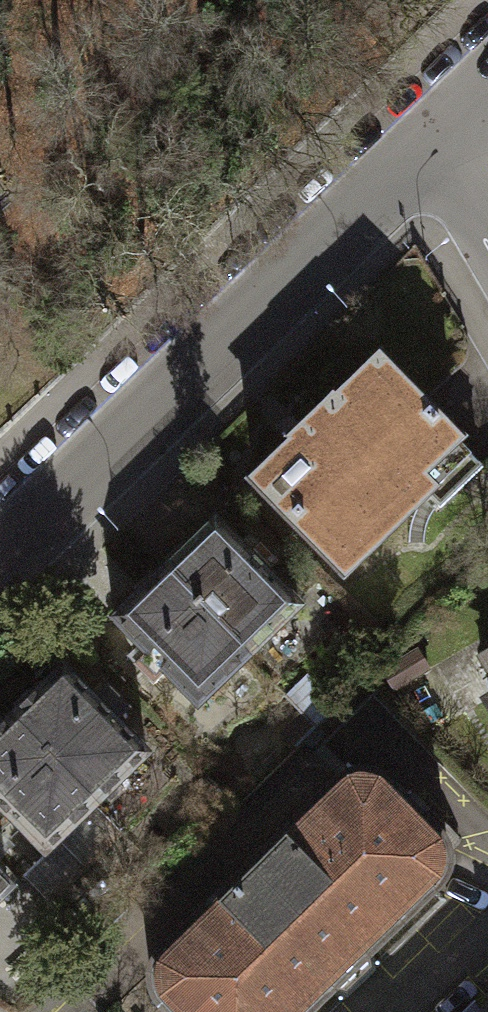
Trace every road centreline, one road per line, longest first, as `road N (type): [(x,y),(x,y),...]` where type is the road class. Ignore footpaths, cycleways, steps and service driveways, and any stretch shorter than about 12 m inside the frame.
road 1 (residential): [(0,548),(431,139)]

